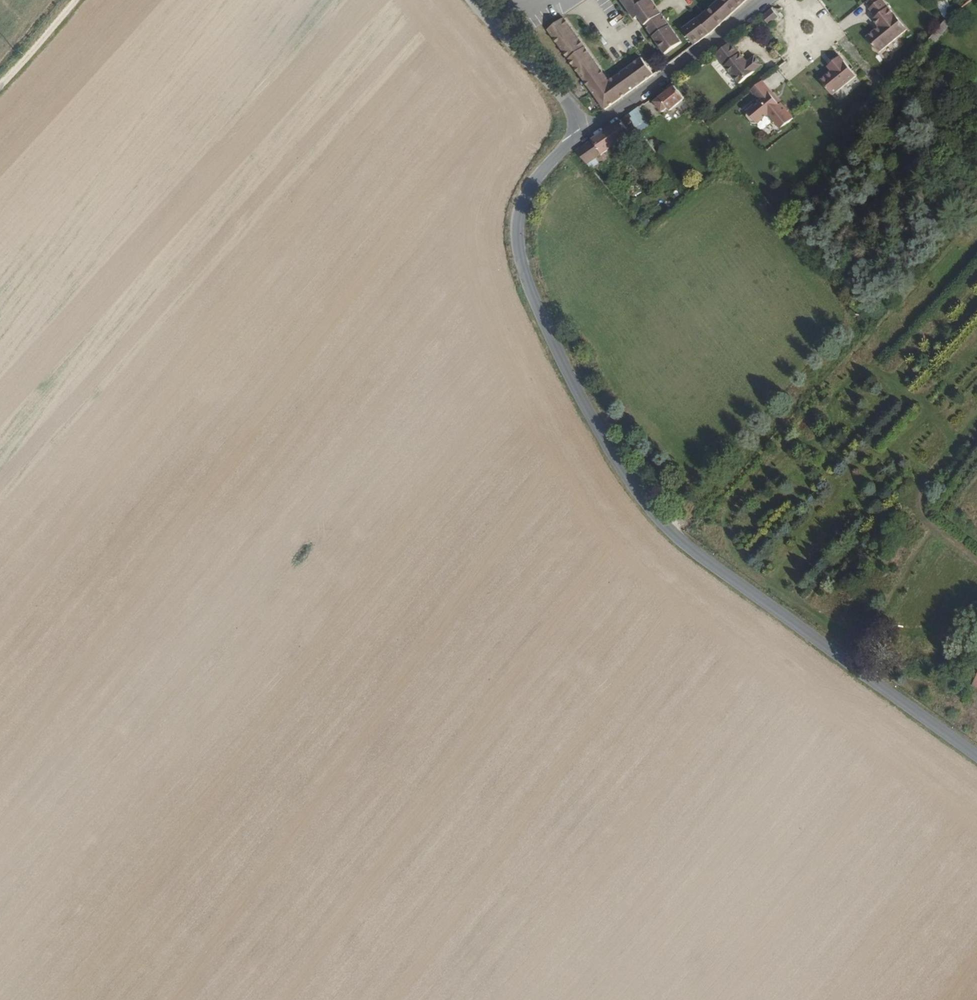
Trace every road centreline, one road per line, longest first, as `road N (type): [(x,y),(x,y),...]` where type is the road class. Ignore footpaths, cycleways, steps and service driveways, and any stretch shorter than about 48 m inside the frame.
road 1 (residential): [(586,135),(537,177),(523,201),(521,265),(591,416),(639,496),(672,536),(976,756)]
road 2 (residential): [(586,135),(764,0)]
road 3 (unclassified): [(476,0),(586,135)]

